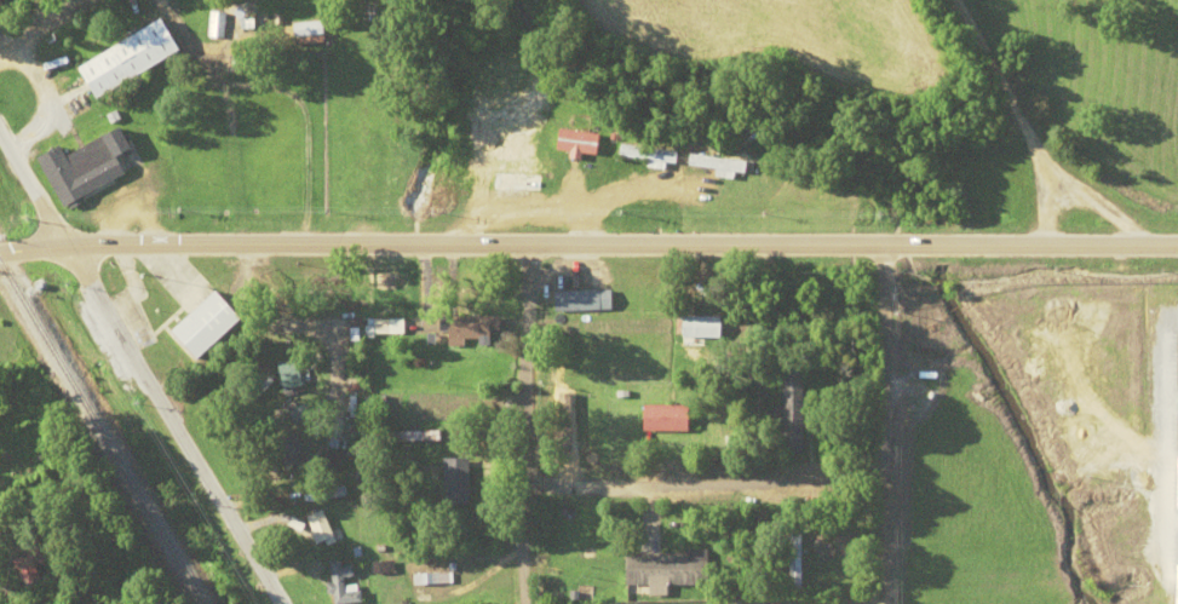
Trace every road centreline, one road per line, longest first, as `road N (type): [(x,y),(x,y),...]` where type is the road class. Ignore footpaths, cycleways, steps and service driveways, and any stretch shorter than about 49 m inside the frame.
road 1 (residential): [(0,253),(228,238),(952,241)]
road 2 (residential): [(274,603),(68,245)]
road 3 (residential): [(885,476),(499,467)]
road 4 (residential): [(885,476),(880,242)]
road 5 (residential): [(499,467),(499,238)]
road 6 (residential): [(952,241),(1177,244)]
road 7 (residential): [(155,387),(228,238)]
road 8 (residential): [(0,62),(129,0)]
road 9 (residential): [(68,245),(0,127)]
road 10 (residential): [(885,603),(885,476)]

